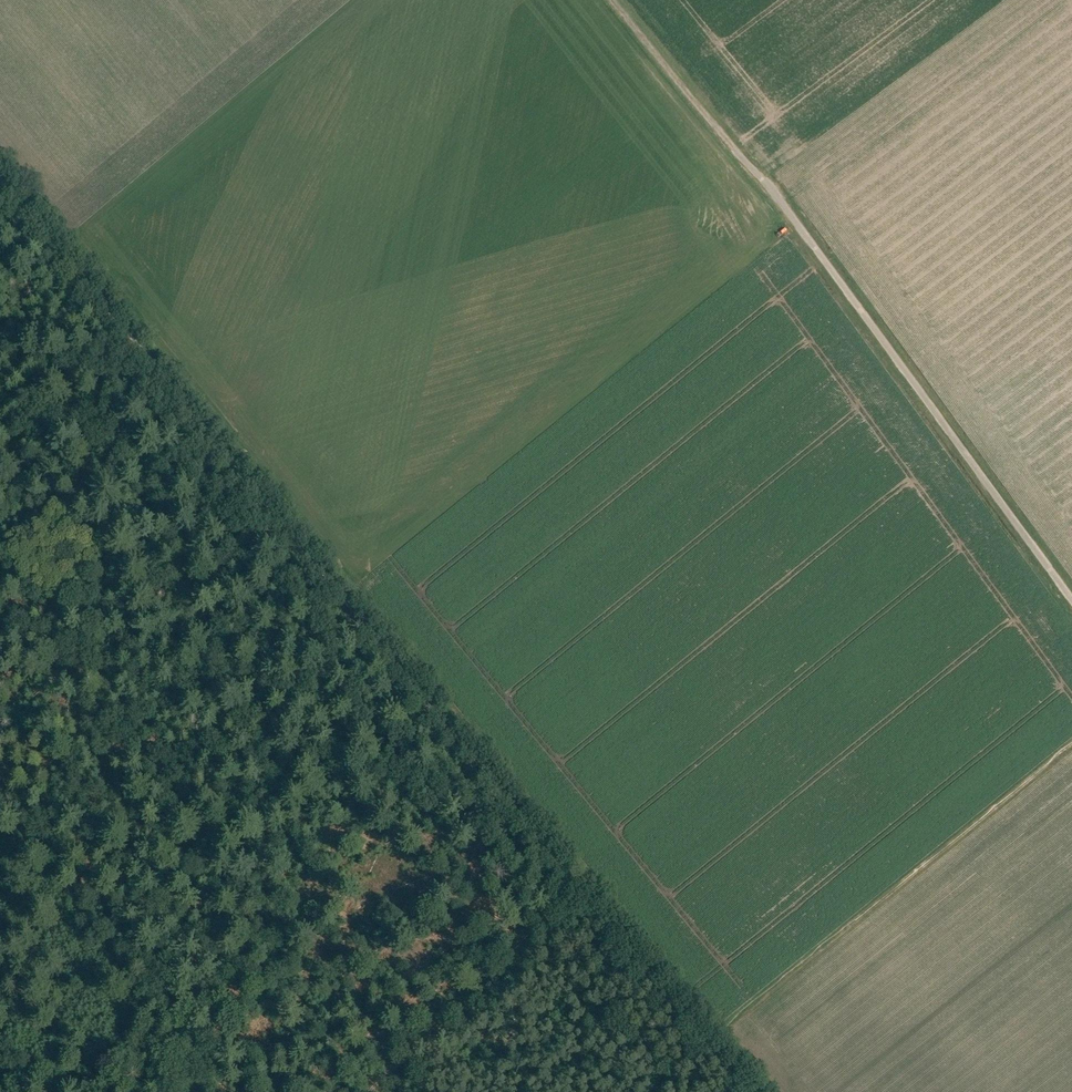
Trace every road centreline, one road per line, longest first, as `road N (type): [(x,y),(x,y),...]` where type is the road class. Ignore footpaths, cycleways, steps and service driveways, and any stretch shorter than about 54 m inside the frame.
road 1 (track): [(0,179),(577,884)]
road 2 (unclassified): [(1071,599),(733,146)]
road 3 (track): [(194,1091),(64,878),(0,800)]
road 4 (track): [(577,884),(363,1091)]
road 5 (track): [(706,1043),(577,884)]
road 6 (track): [(733,146),(614,0)]
road 7 (track): [(0,457),(131,338)]

